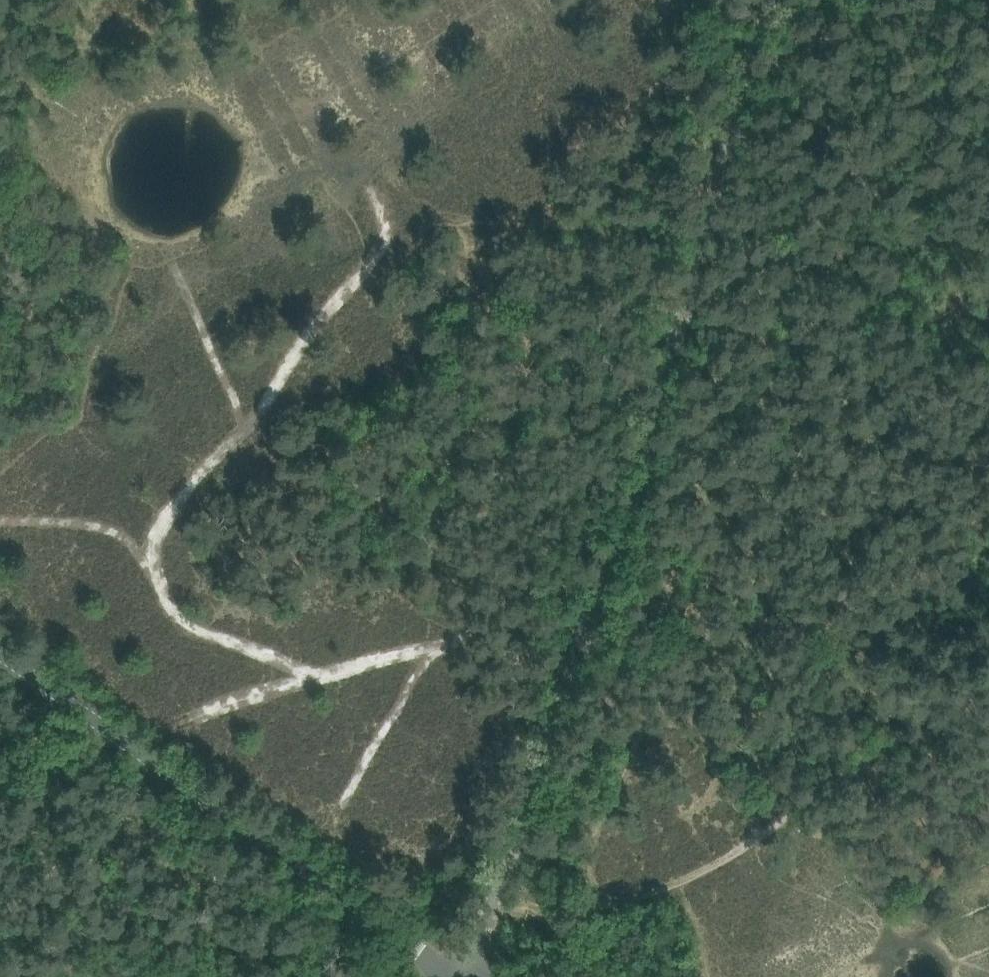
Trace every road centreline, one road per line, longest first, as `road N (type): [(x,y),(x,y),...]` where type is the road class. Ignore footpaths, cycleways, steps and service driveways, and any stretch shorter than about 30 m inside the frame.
road 1 (unclassified): [(467,976),(764,0)]
road 2 (unclassified): [(456,976),(0,641)]

